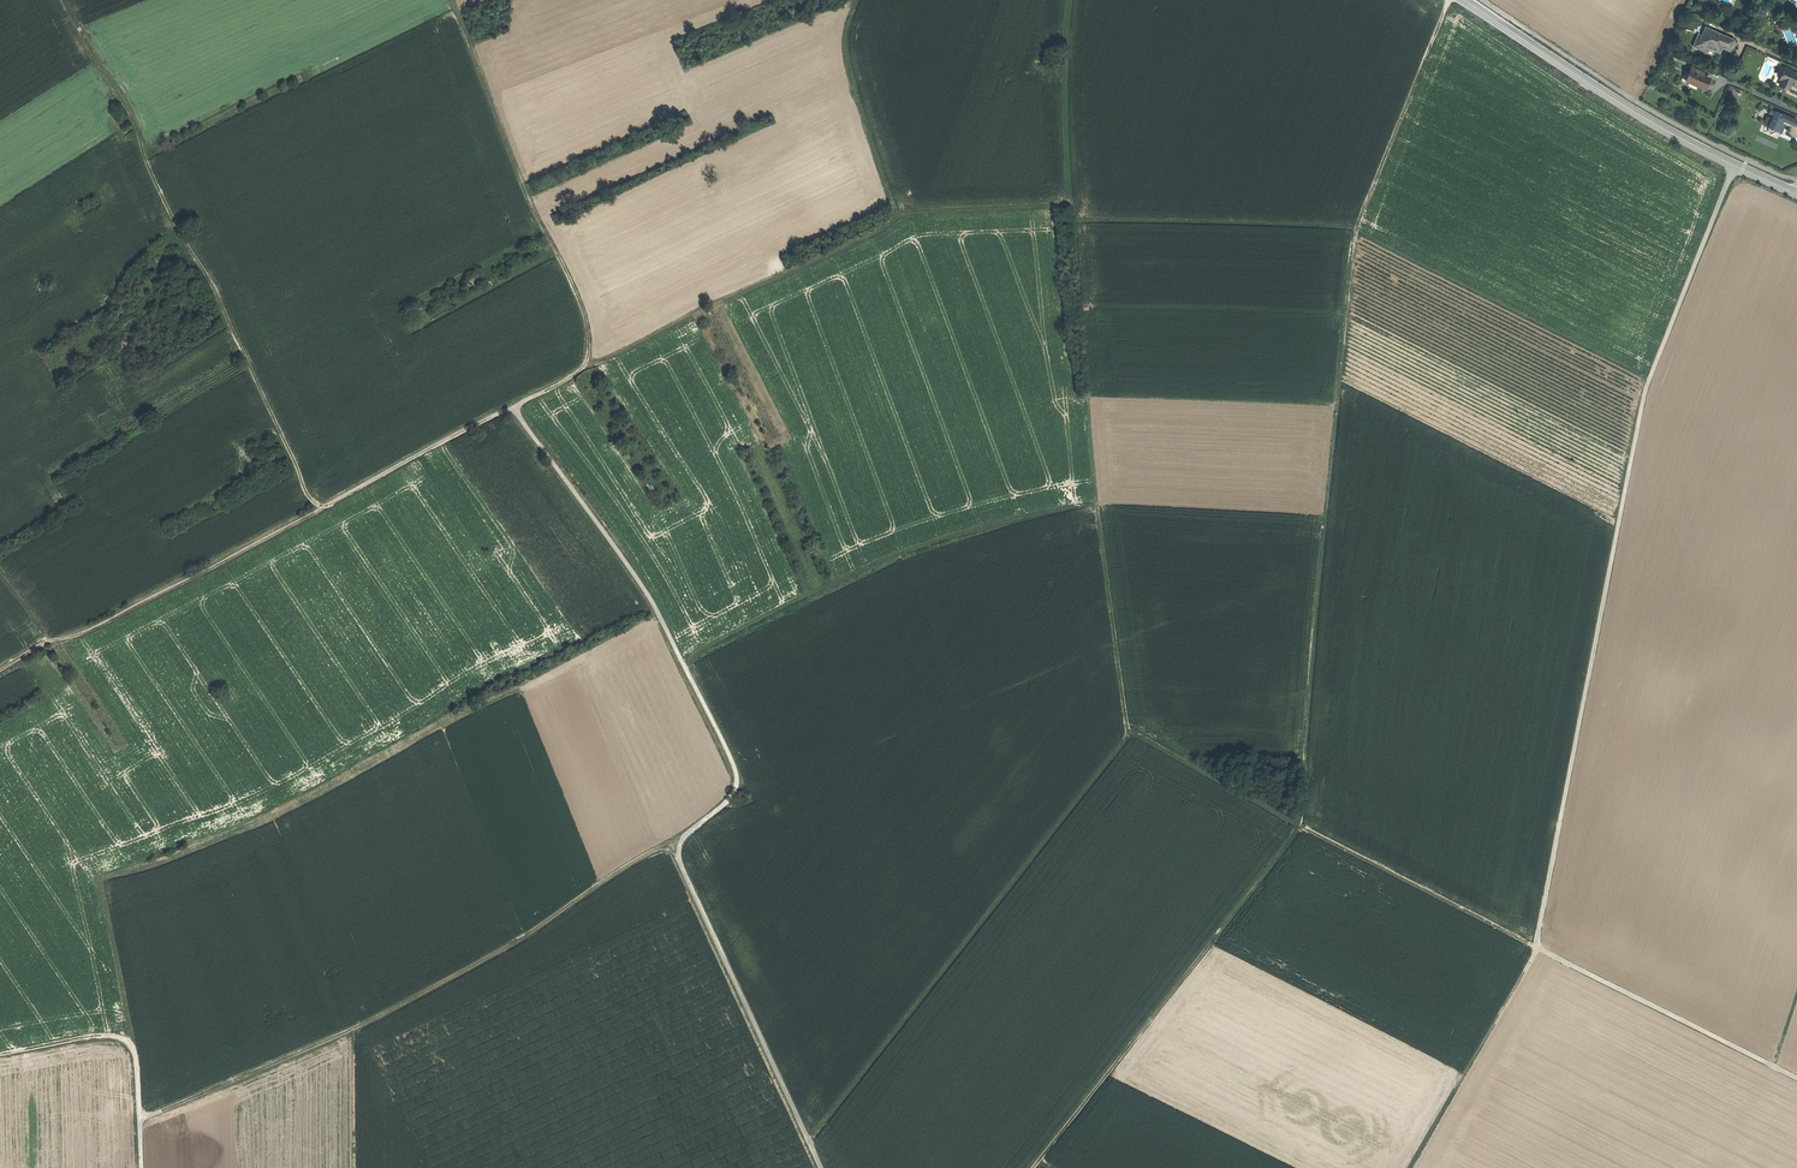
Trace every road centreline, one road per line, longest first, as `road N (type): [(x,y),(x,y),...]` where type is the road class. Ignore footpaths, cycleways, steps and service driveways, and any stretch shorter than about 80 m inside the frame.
road 1 (track): [(1450,0),(1355,232),(1299,826),(1035,1167)]
road 2 (track): [(1735,165),(1649,381),(1536,948),(1409,1167)]
road 3 (track): [(141,1167),(134,1049),(102,877),(165,862),(290,807),(661,609)]
road 4 (track): [(1132,728),(1287,823),(1796,1080)]
road 5 (track): [(1132,728),(1097,500),(1069,190),(1068,0)]
road 6 (track): [(577,373),(0,670)]
road 7 (track): [(684,836),(355,1029),(140,1122)]
road 8 (track): [(1649,381),(1349,230),(1073,222)]
road 9 (track): [(857,0),(845,60),(893,222),(577,373)]
road 10 (track): [(322,507),(154,172),(135,116),(70,0)]
road 11 (track): [(1132,728),(808,1143)]
road 12 (track): [(512,408),(628,557),(736,756),(740,790),(684,836)]
road 13 (track): [(1097,500),(981,525),(907,552),(685,659)]
road 14 (track): [(577,373),(589,348),(583,310),(528,201),(455,0)]
road 15 (secondary): [(1466,0),(1639,114),(1796,193)]
road 16 (track): [(684,836),(680,864),(808,1143)]
road 17 (track): [(1069,190),(1065,202),(1051,207),(915,213),(893,222)]
road 18 (track): [(134,1049),(103,1037),(0,1056)]

